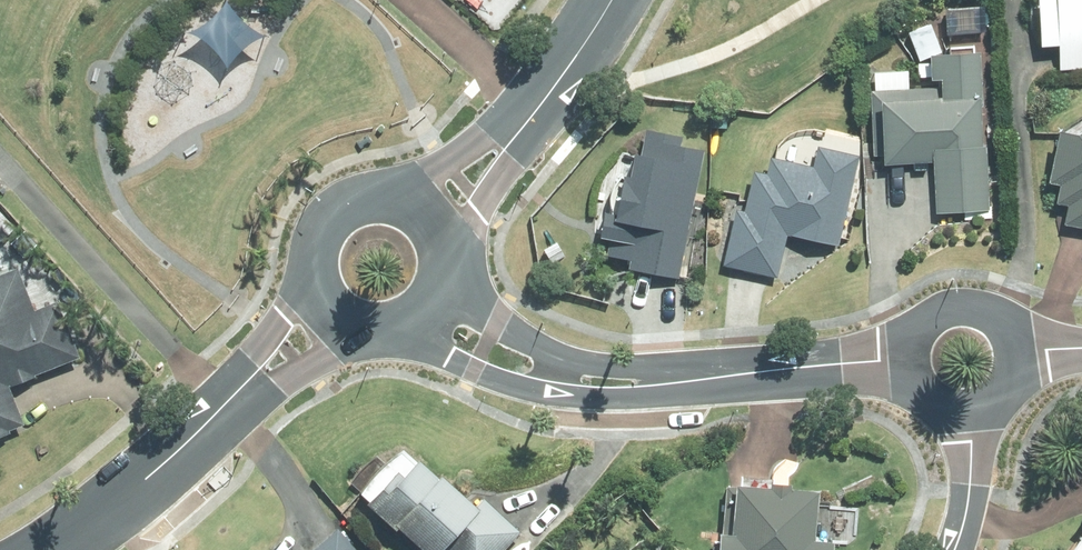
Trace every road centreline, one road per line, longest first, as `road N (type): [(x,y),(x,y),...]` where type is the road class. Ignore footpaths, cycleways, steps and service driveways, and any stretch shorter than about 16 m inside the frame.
road 1 (residential): [(684,381),(621,399),(548,393),(477,371),(399,329)]
road 2 (residential): [(447,277),(504,330),(560,356),(684,381)]
road 3 (residential): [(684,381),(914,374)]
road 4 (tertiary): [(50,549),(169,469),(228,411)]
road 5 (residential): [(914,374),(924,325),(952,308),(1000,320),(1017,367)]
road 6 (tertiary): [(541,105),(483,211),(447,253)]
road 7 (tertiary): [(406,201),(541,105)]
road 8 (tertiary): [(361,329),(228,411)]
road 9 (tertiary): [(317,289),(315,245),(341,209),(361,199),(406,201)]
road 10 (tertiary): [(228,411),(317,289)]
road 11 (residential): [(976,410),(971,492),(954,549)]
road 12 (tertiary): [(610,0),(541,105)]

